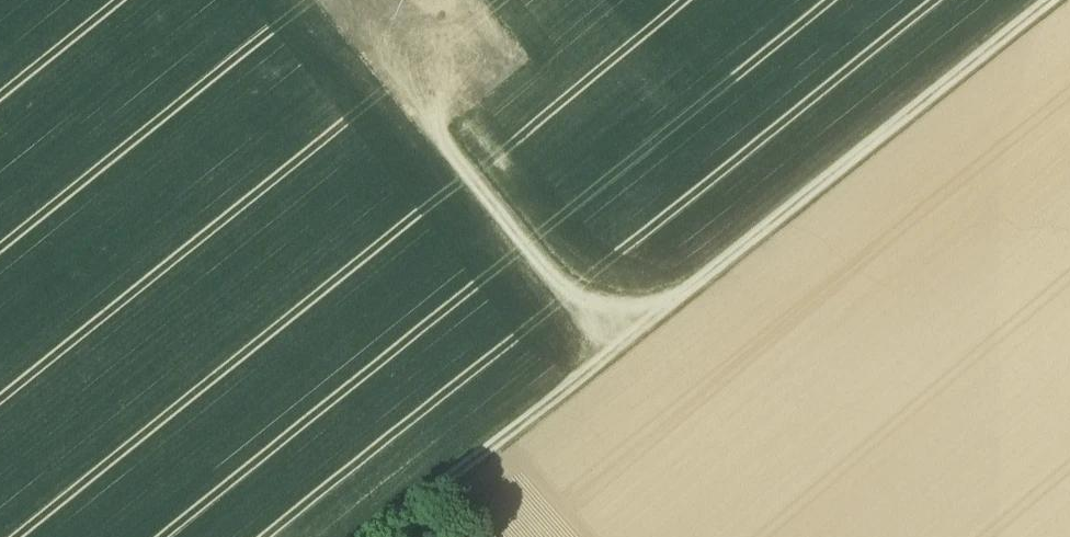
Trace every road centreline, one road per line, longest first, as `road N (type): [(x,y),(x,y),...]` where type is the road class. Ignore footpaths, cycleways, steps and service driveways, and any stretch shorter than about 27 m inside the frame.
road 1 (track): [(419,536),(1069,15)]
road 2 (track): [(635,363),(450,135)]

